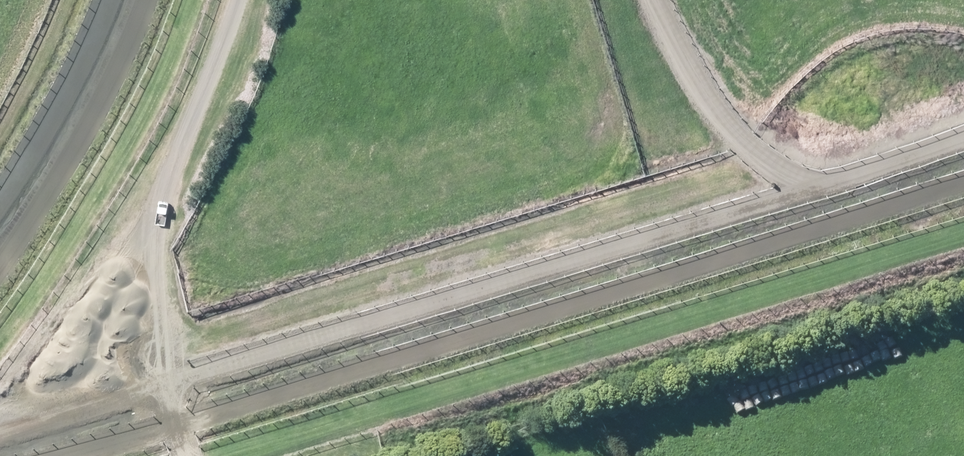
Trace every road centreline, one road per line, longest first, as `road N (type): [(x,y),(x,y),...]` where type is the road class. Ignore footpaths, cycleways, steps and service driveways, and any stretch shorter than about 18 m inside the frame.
road 1 (track): [(149,415),(245,396),(963,169)]
road 2 (track): [(243,0),(236,41),(143,248),(132,327),(149,415)]
road 3 (track): [(963,155),(863,200),(751,168),(679,52),(663,0)]

